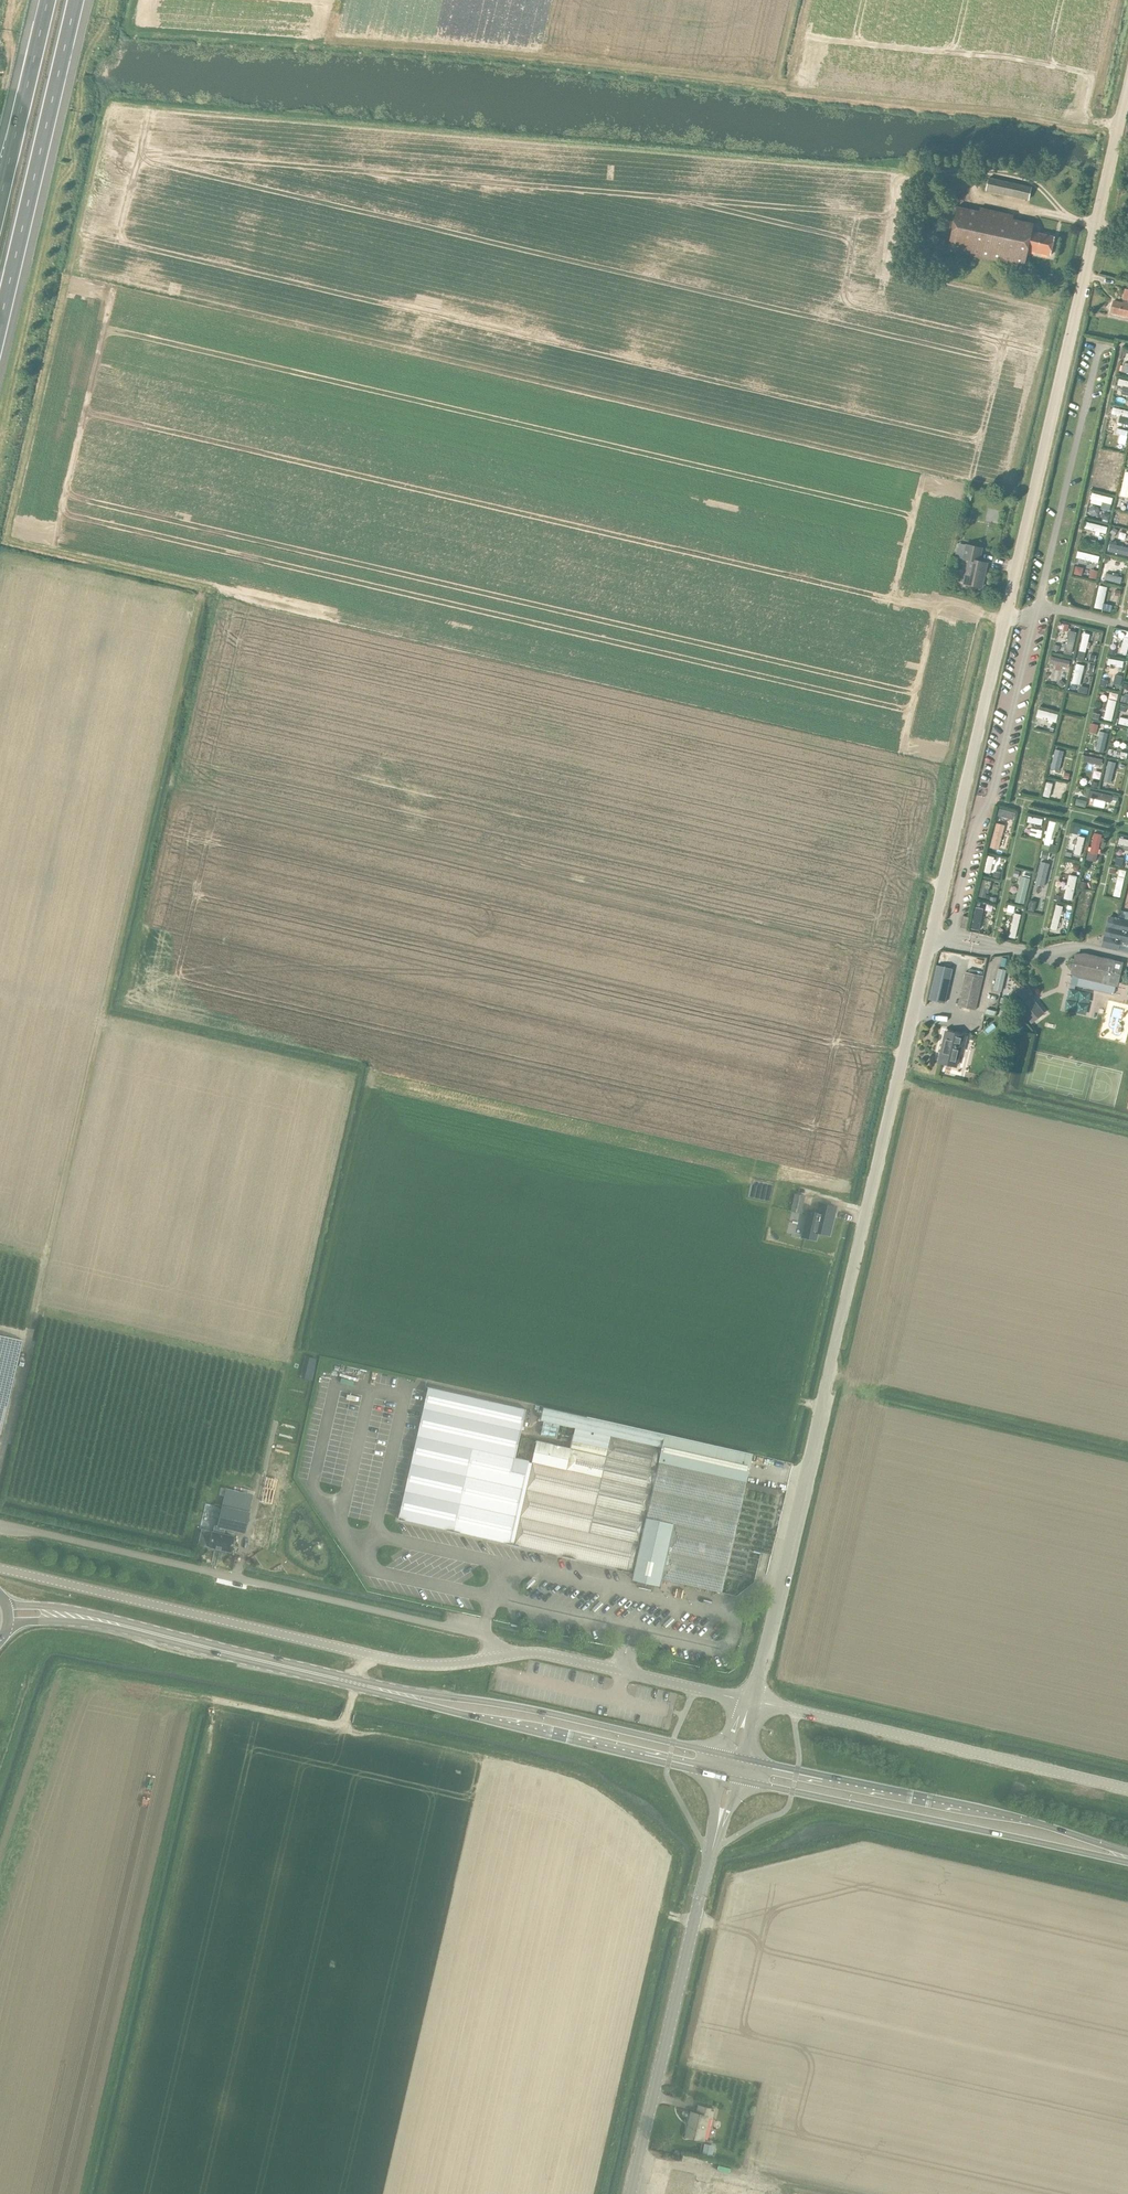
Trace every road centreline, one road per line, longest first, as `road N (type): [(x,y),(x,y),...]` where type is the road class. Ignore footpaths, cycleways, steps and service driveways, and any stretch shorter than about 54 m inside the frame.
road 1 (track): [(964,172),(146,106),(108,114),(8,538),(203,583),(30,1329)]
road 2 (unclassified): [(750,1700),(1127,84)]
road 3 (secondary): [(736,1757),(395,1687),(89,1613),(6,1605)]
road 4 (secondary): [(8,1629),(53,1621),(112,1626),(730,1778)]
road 5 (track): [(344,1727),(587,1779),(677,1854),(598,2193)]
road 6 (track): [(1119,125),(995,100),(533,55)]
road 7 (residential): [(497,1657),(479,1634),(0,1523)]
road 8 (track): [(663,1913),(716,1926),(733,1871),(862,1838),(1127,1899)]
road 9 (unclassified): [(497,1657),(389,1659),(0,1569)]
road 10 (track): [(216,1699),(101,2193)]
road 11 (track): [(113,0),(82,65),(71,167),(53,201),(0,427)]
road 12 (unclassified): [(630,2193),(730,1778)]
road 13 (secondary): [(730,1778),(1127,1861)]
road 14 (secondary): [(1127,1853),(977,1806),(736,1757)]
road 15 (unclassified): [(1127,1789),(750,1700)]
road 16 (track): [(0,1831),(55,1665),(216,1699)]
road 17 (motorway): [(0,324),(76,0)]
road 18 (track): [(829,1375),(1127,1445)]
road 19 (track): [(858,1382),(881,1400),(1127,1456)]
road 20 (unclassified): [(750,1700),(542,1653),(497,1657)]
road 21 (track): [(103,23),(327,43),(335,11)]
road 22 (track): [(1127,1134),(897,1079)]
road 23 (motorway): [(48,0),(0,202)]
road 24 (track): [(216,1699),(344,1727),(354,1687)]
road 25 (track): [(987,1756),(992,1734),(1127,1766)]
road 26 (track): [(1118,0),(1091,119)]

